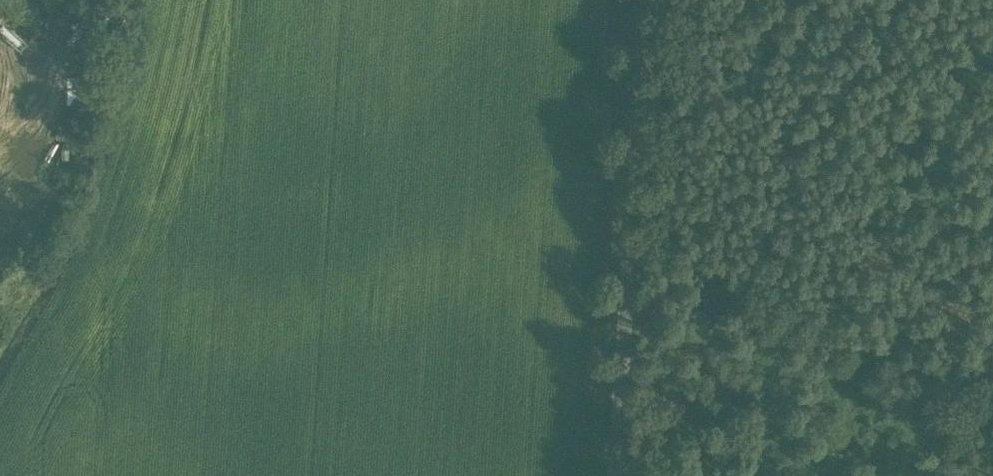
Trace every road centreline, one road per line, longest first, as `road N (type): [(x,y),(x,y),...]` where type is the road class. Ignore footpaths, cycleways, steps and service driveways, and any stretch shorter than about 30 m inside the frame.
road 1 (unclassified): [(611,475),(644,0)]

